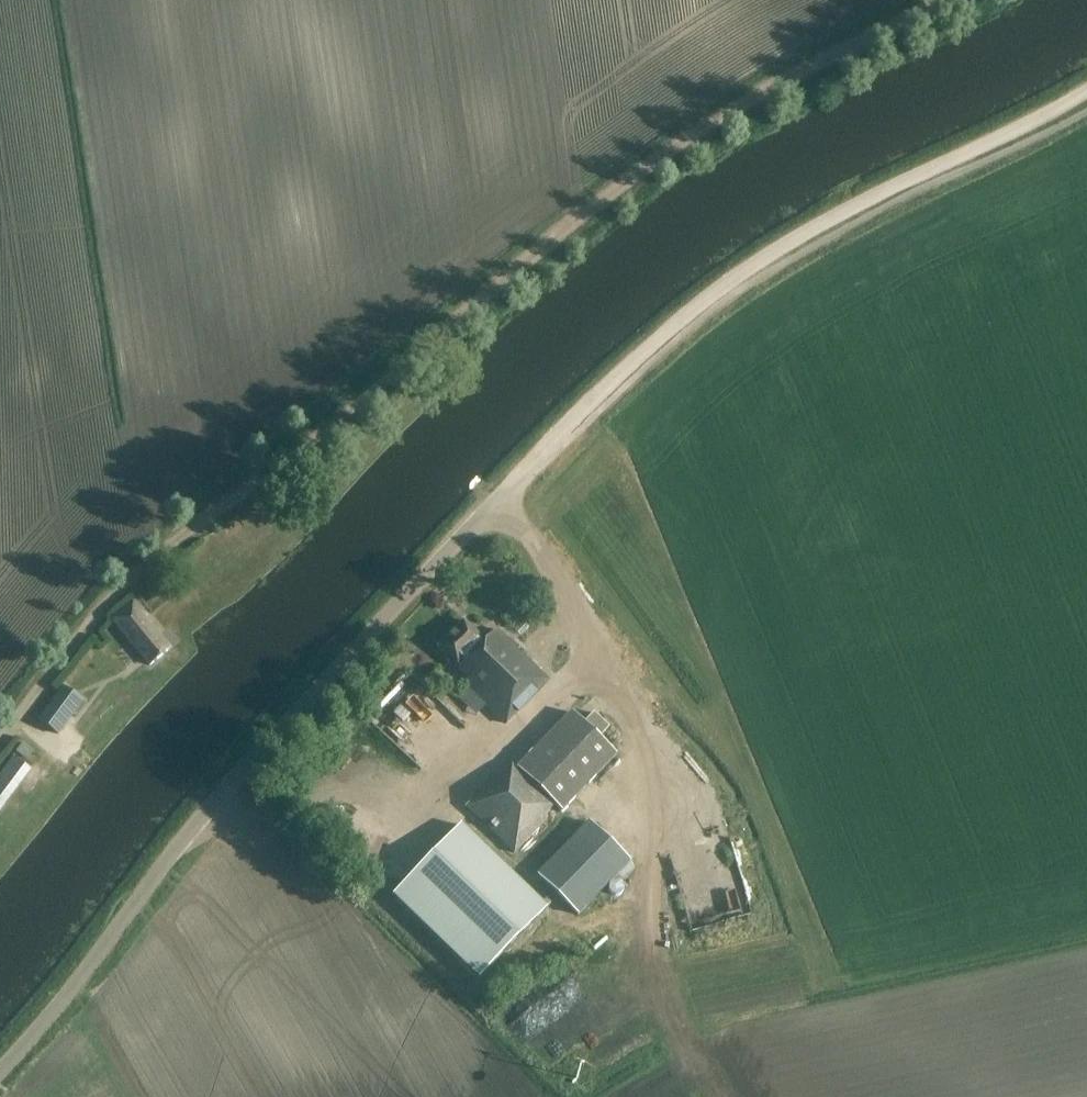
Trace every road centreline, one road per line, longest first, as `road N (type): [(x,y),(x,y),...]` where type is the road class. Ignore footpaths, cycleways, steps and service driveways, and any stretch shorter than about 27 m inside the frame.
road 1 (track): [(930,0),(665,153),(197,509),(116,589),(0,741)]
road 2 (unclassified): [(0,1072),(530,467)]
road 3 (track): [(530,467),(674,323),(825,221),(1086,92)]

